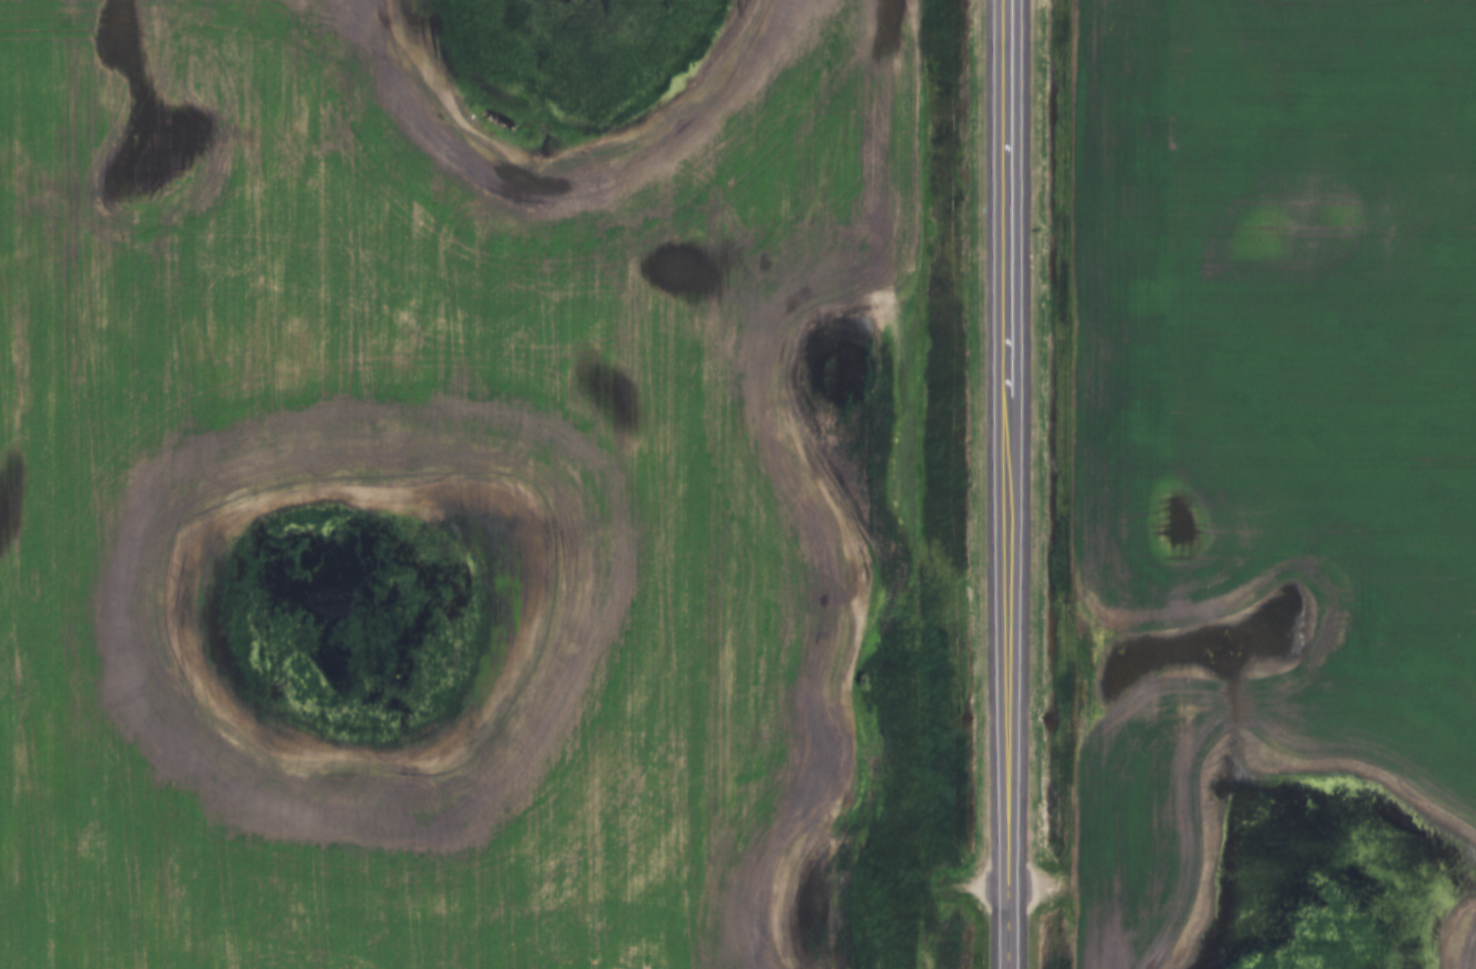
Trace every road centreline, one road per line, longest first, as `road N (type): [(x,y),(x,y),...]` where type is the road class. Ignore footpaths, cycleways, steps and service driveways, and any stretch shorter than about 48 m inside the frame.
road 1 (primary): [(1010,0),(1008,968)]

